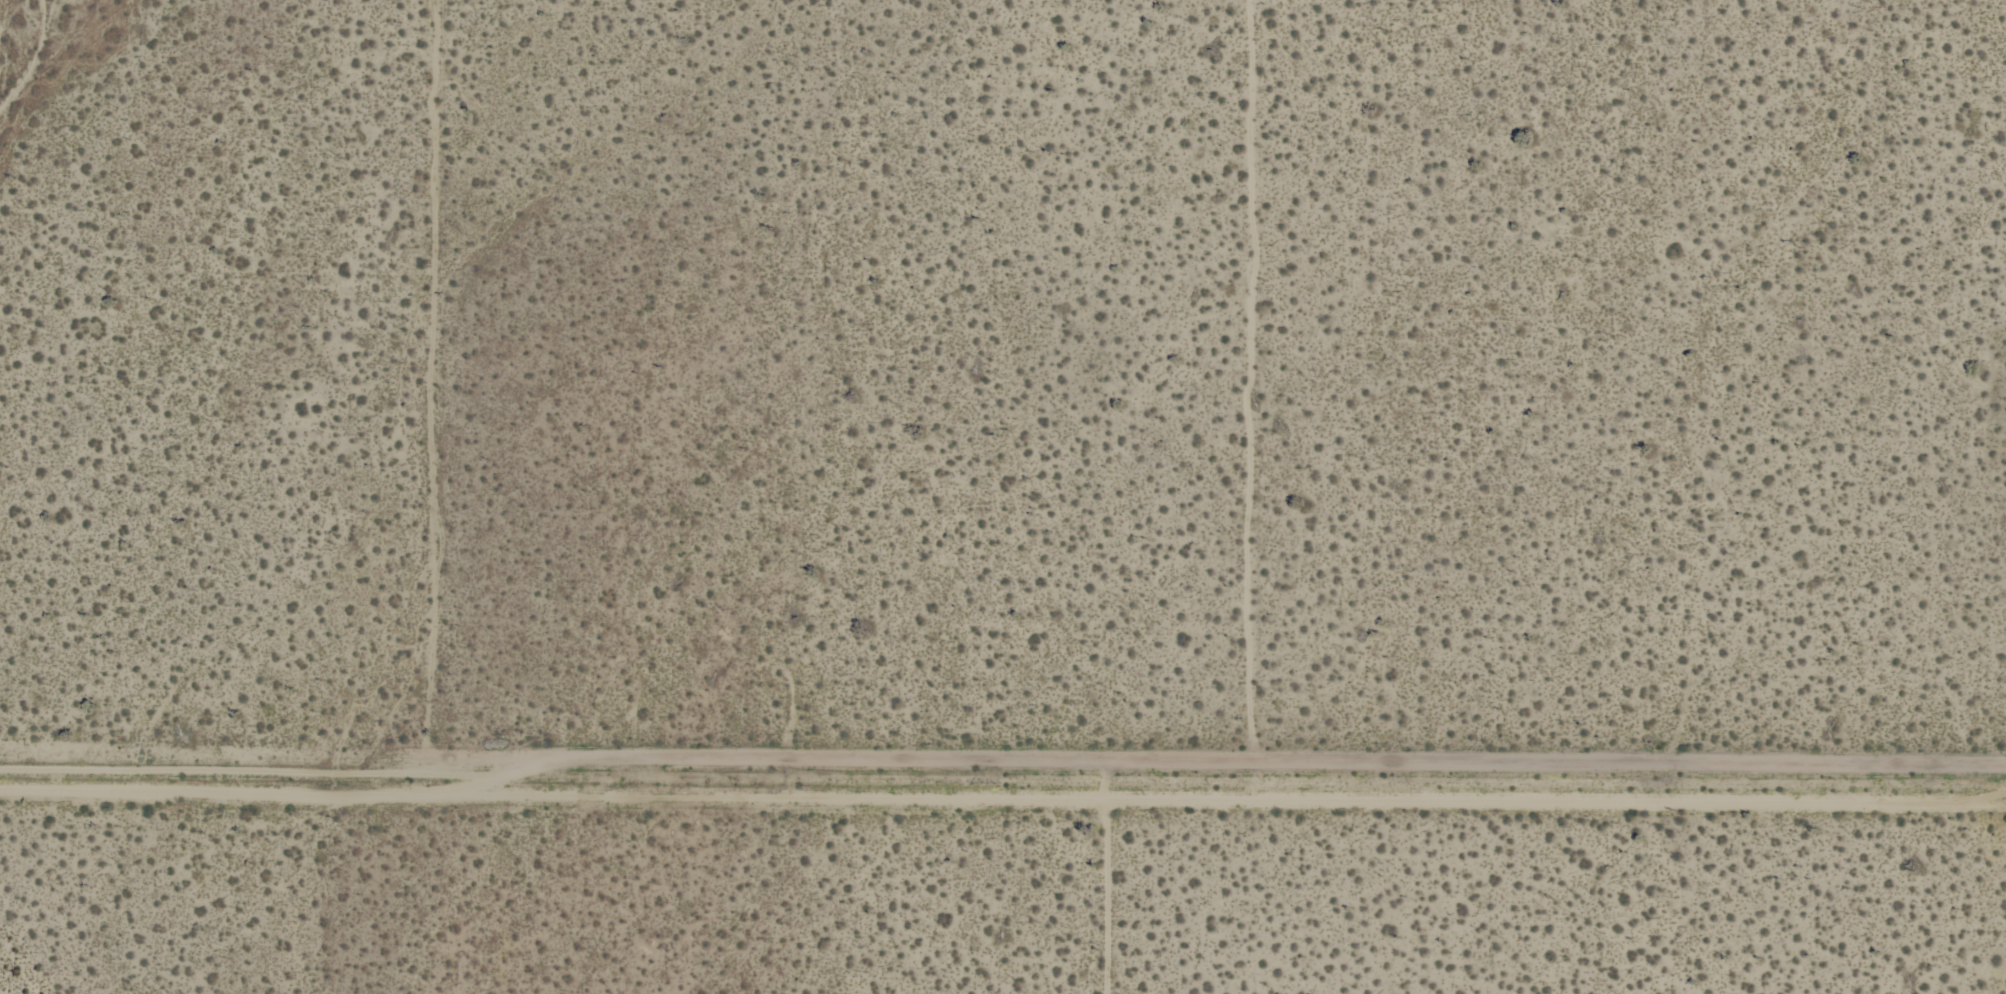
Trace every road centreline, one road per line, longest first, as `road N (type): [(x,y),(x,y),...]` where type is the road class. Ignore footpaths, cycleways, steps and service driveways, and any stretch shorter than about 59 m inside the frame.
road 1 (residential): [(0,769),(2005,748)]
road 2 (track): [(423,768),(424,0)]
road 3 (track): [(1249,753),(1250,0)]
road 4 (track): [(1103,993),(1105,763)]

